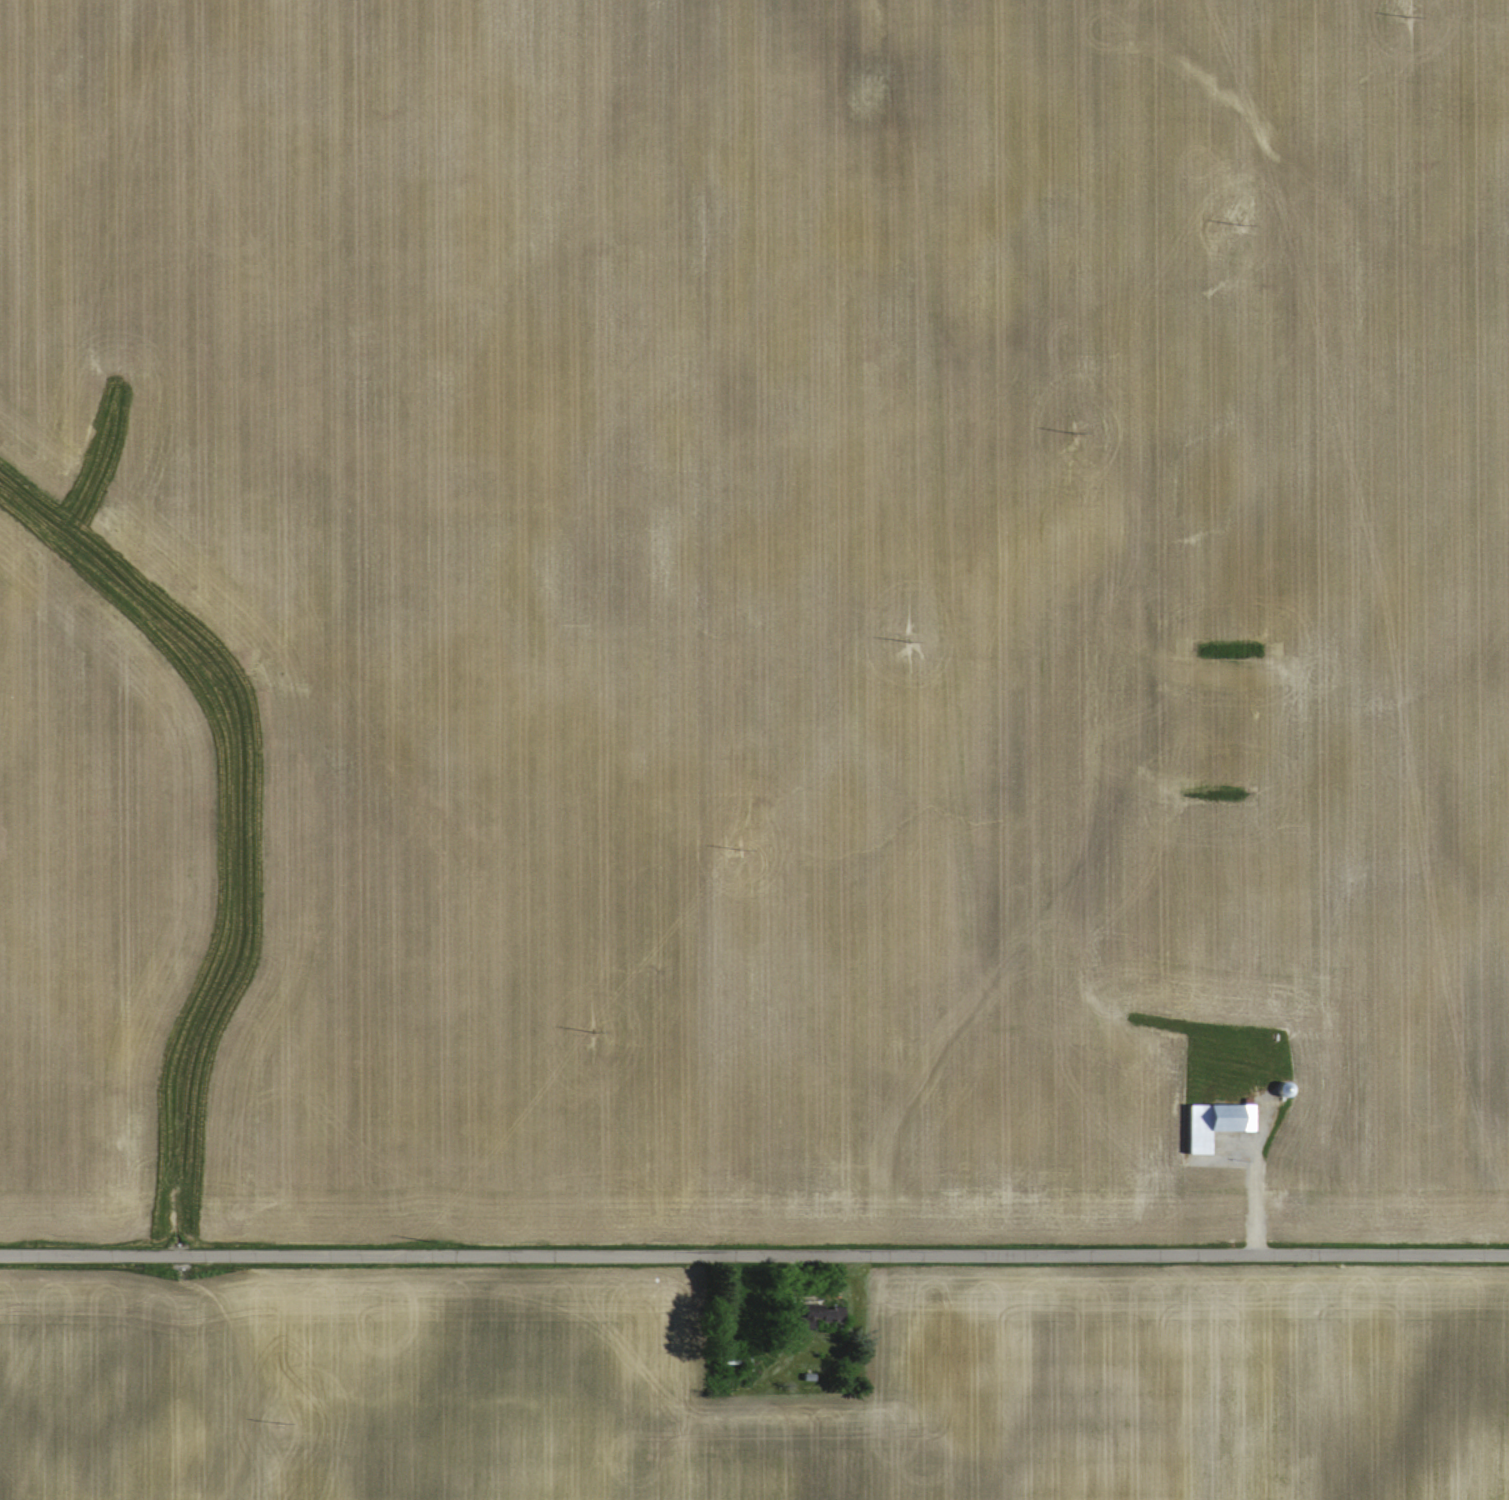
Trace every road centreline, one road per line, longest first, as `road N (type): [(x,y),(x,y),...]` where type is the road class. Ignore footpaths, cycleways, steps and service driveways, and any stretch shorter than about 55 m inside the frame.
road 1 (residential): [(1508,1250),(0,1255)]
road 2 (residential): [(1245,1254),(1253,1160),(1272,1089)]

